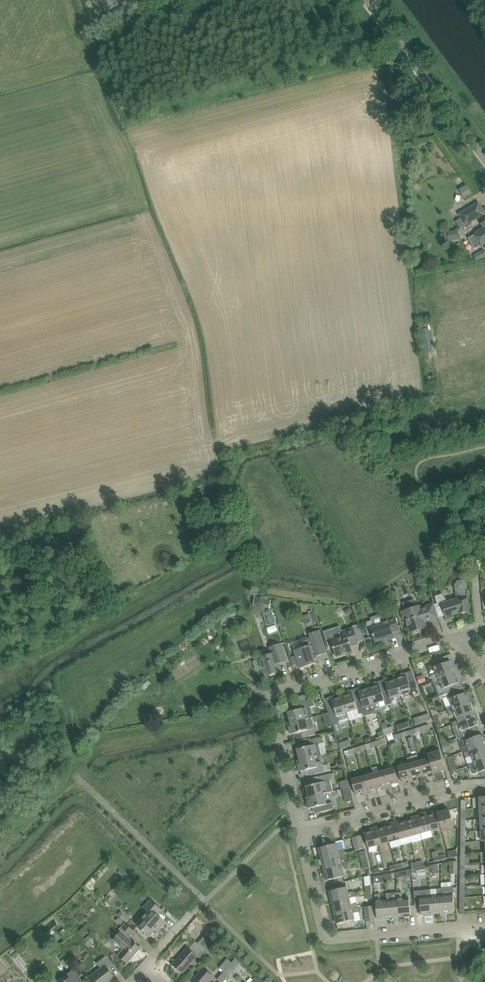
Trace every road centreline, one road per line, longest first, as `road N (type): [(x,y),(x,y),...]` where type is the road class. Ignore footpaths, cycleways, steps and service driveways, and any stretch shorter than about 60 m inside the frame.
road 1 (residential): [(300,834),(273,712),(277,696),(467,635)]
road 2 (residential): [(484,930),(324,941),(300,834)]
road 3 (unclassified): [(484,160),(366,0)]
road 4 (residential): [(300,834),(484,787)]

